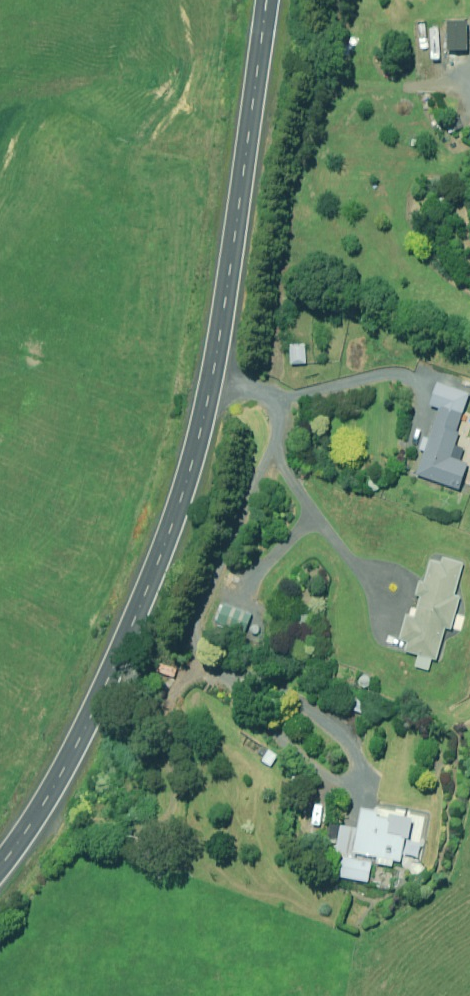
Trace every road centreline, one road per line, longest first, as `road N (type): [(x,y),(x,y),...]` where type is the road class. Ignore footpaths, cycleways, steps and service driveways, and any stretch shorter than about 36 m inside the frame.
road 1 (primary): [(0,869),(77,745),(133,623),(182,499),(212,384)]
road 2 (primary): [(212,384),(259,0)]
road 3 (unclassified): [(212,384),(265,394),(282,407),(279,448),(246,510),(196,649)]

